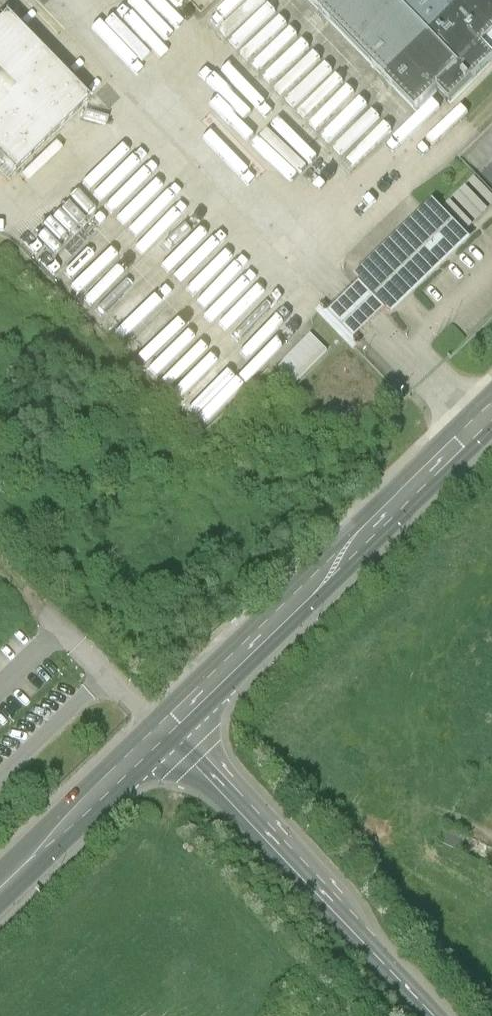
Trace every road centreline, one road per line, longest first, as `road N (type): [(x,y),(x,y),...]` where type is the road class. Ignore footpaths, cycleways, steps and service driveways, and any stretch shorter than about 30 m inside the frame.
road 1 (secondary): [(162,730),(491,416)]
road 2 (unclassified): [(162,730),(432,1015)]
road 3 (secondary): [(0,891),(162,730)]

